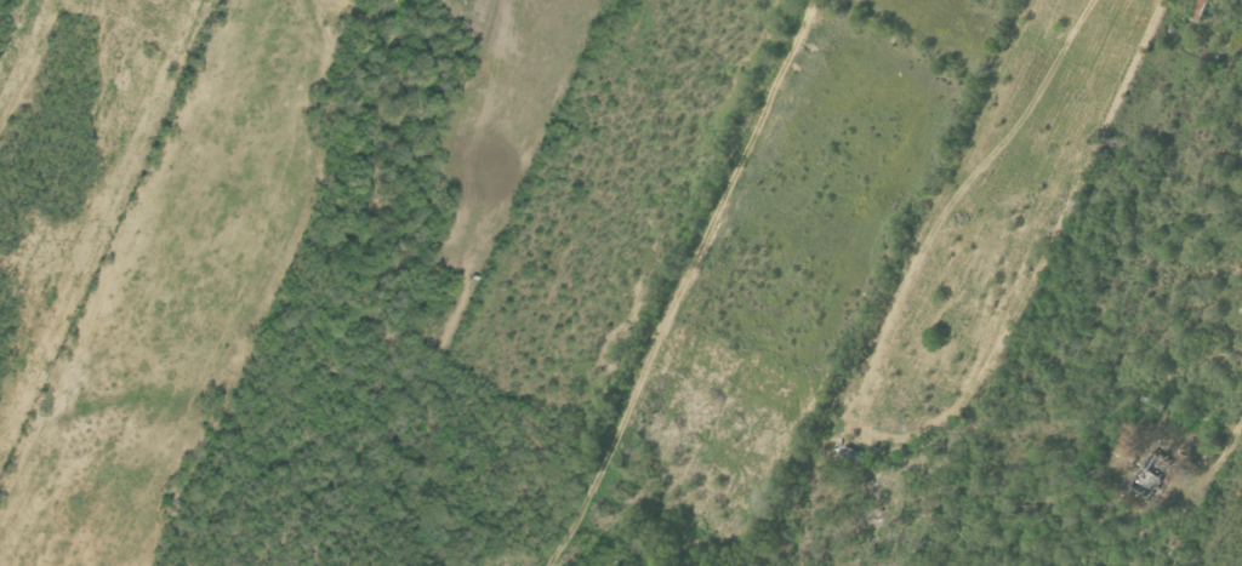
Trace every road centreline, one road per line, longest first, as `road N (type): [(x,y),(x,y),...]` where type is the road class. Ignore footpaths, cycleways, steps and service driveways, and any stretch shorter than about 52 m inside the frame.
road 1 (track): [(592,519),(822,0)]

